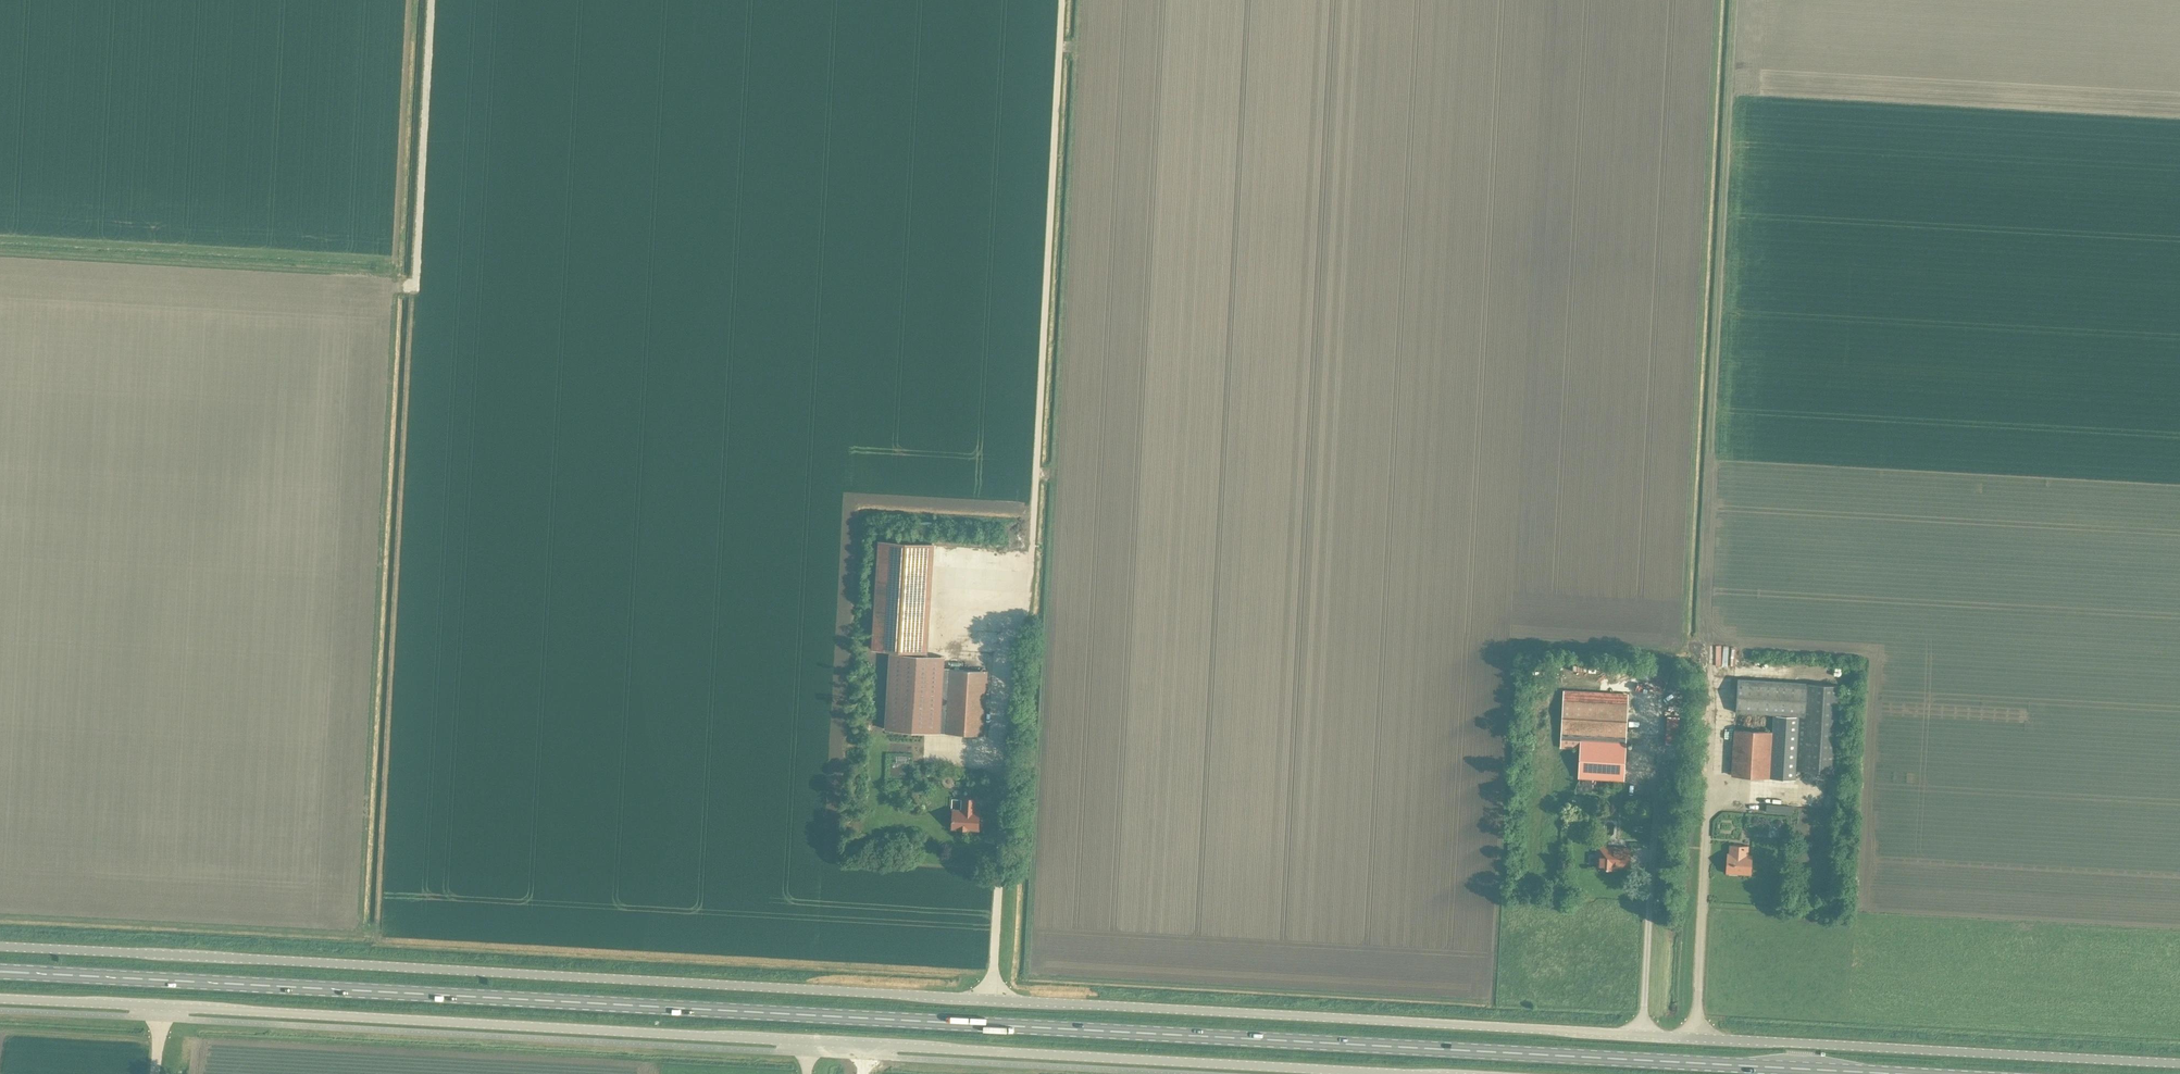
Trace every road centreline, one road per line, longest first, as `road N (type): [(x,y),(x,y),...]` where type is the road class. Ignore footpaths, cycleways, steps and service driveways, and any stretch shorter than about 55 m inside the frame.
road 1 (unclassified): [(0,946),(2179,1063)]
road 2 (primary): [(0,972),(1892,1073)]
road 3 (unclassified): [(0,998),(1399,1073)]

